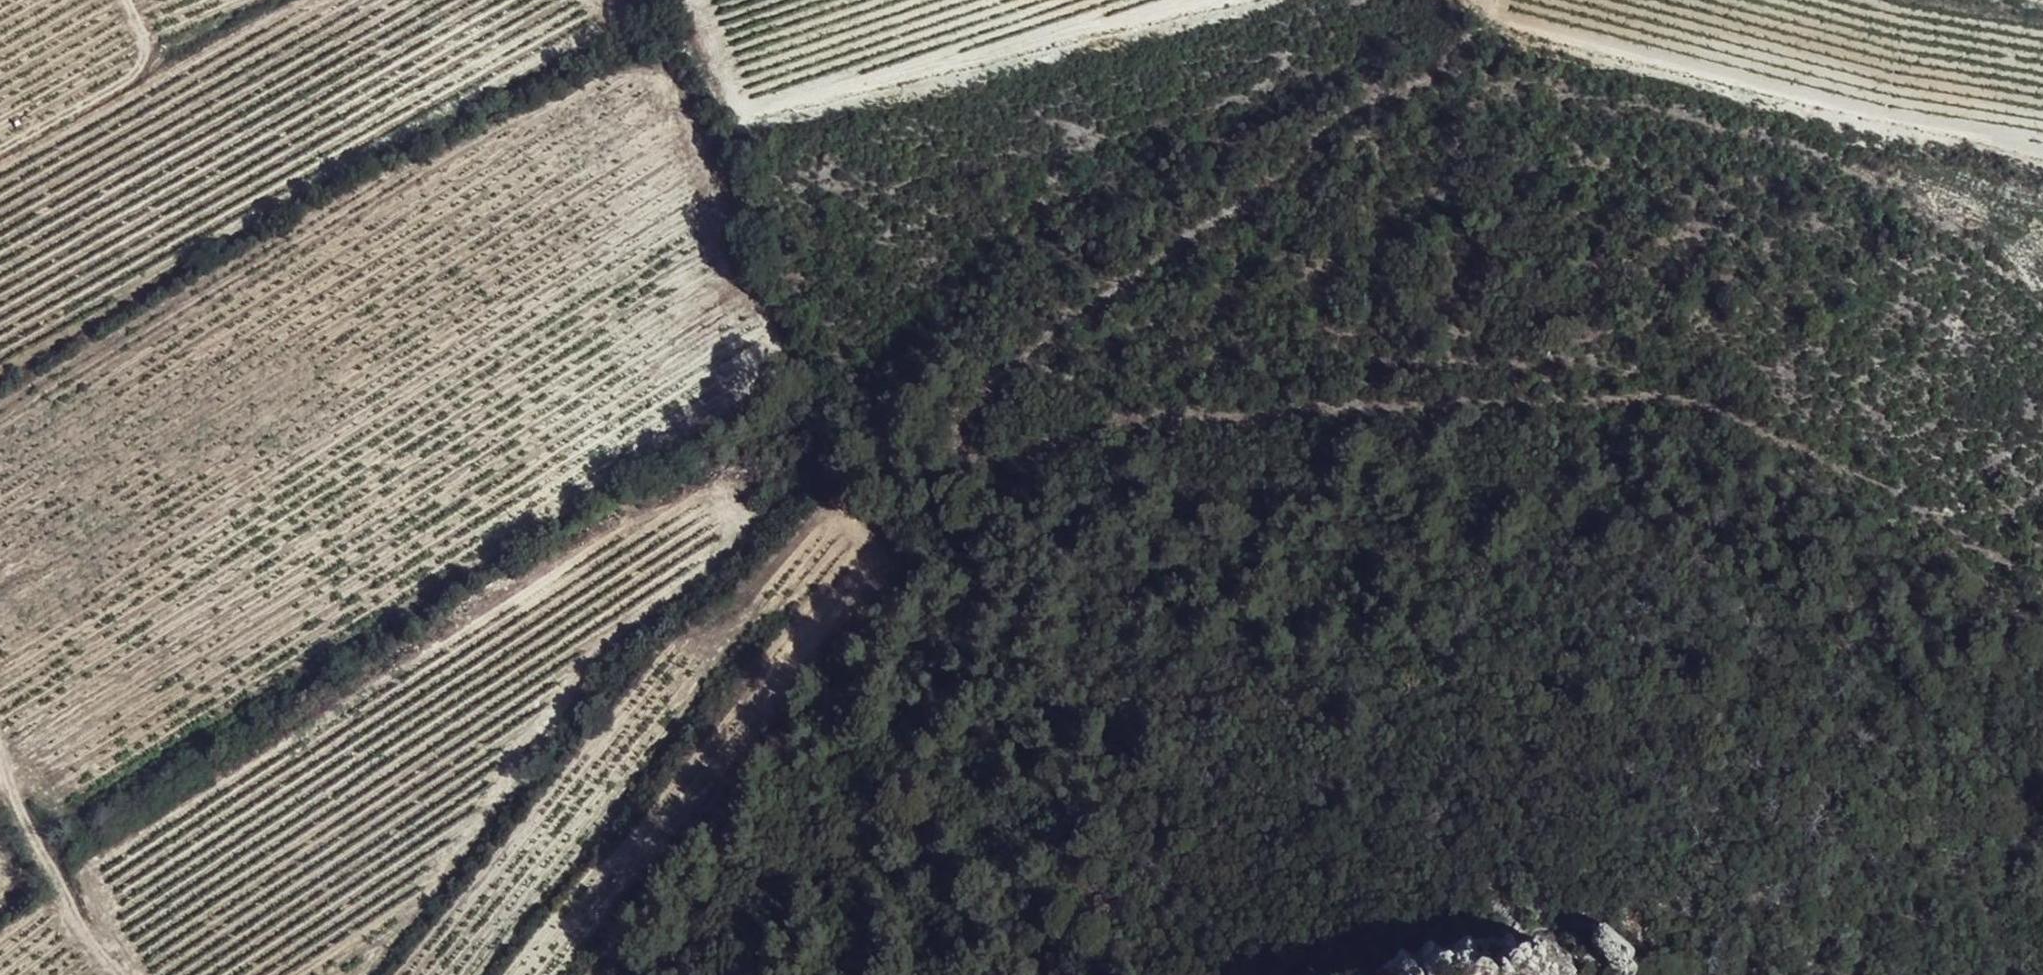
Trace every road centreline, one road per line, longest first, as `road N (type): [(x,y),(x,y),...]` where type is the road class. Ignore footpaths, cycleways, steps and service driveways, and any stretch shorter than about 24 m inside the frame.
road 1 (track): [(126,974),(44,873),(0,775)]
road 2 (track): [(0,149),(122,83),(147,38),(129,0)]

